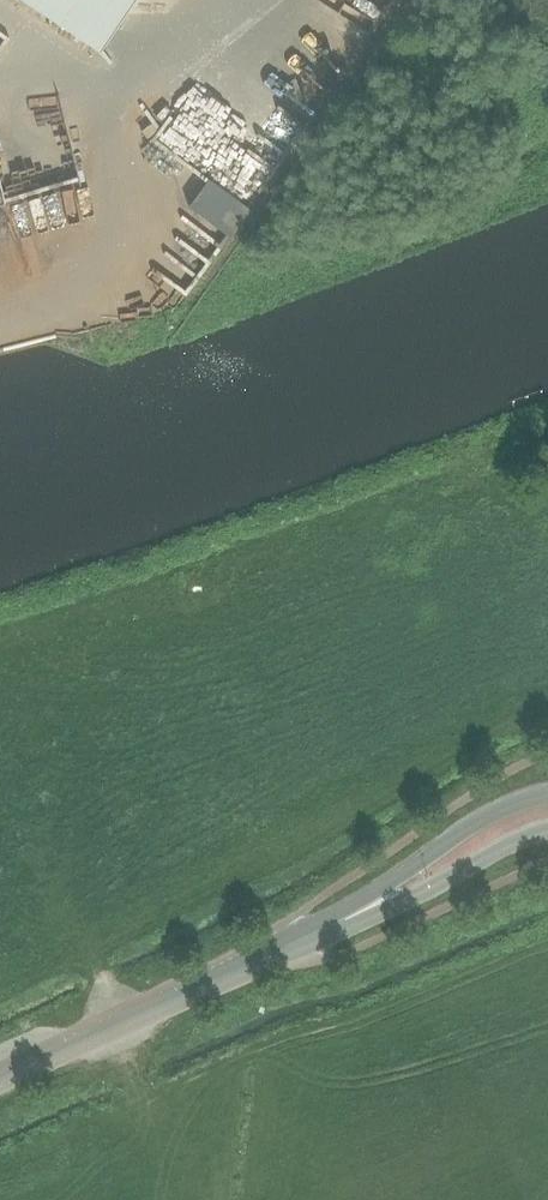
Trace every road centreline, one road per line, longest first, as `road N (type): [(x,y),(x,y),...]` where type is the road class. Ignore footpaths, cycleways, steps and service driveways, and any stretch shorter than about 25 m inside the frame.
road 1 (tertiary): [(285,948),(0,1078)]
road 2 (tertiary): [(547,794),(469,827),(358,901),(345,921)]
road 3 (tertiary): [(345,921),(370,919),(547,830)]

